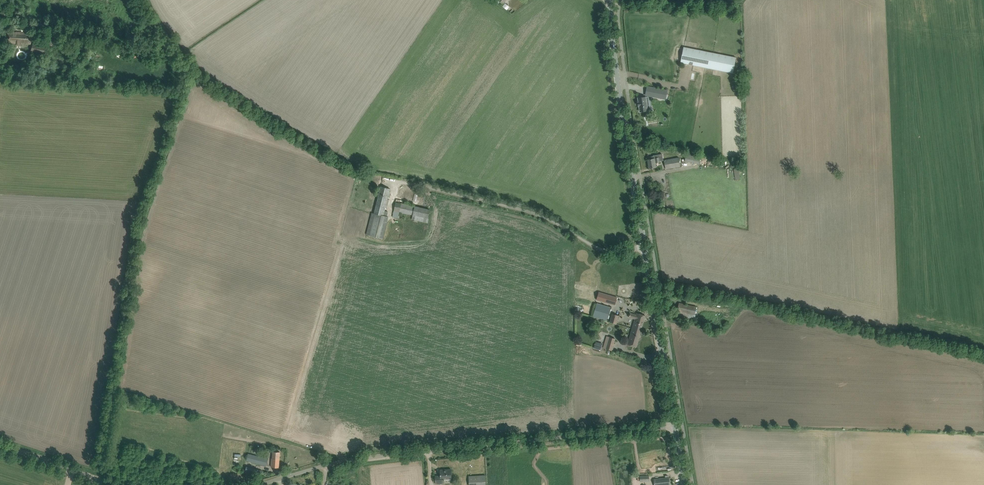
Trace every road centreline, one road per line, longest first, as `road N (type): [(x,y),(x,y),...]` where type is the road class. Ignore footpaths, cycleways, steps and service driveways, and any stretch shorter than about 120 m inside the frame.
road 1 (unclassified): [(673,426),(368,459),(269,484)]
road 2 (unclassified): [(644,245),(608,250),(528,211),(373,176)]
road 3 (tertiary): [(644,245),(612,2)]
road 4 (tertiary): [(673,426),(644,245)]

